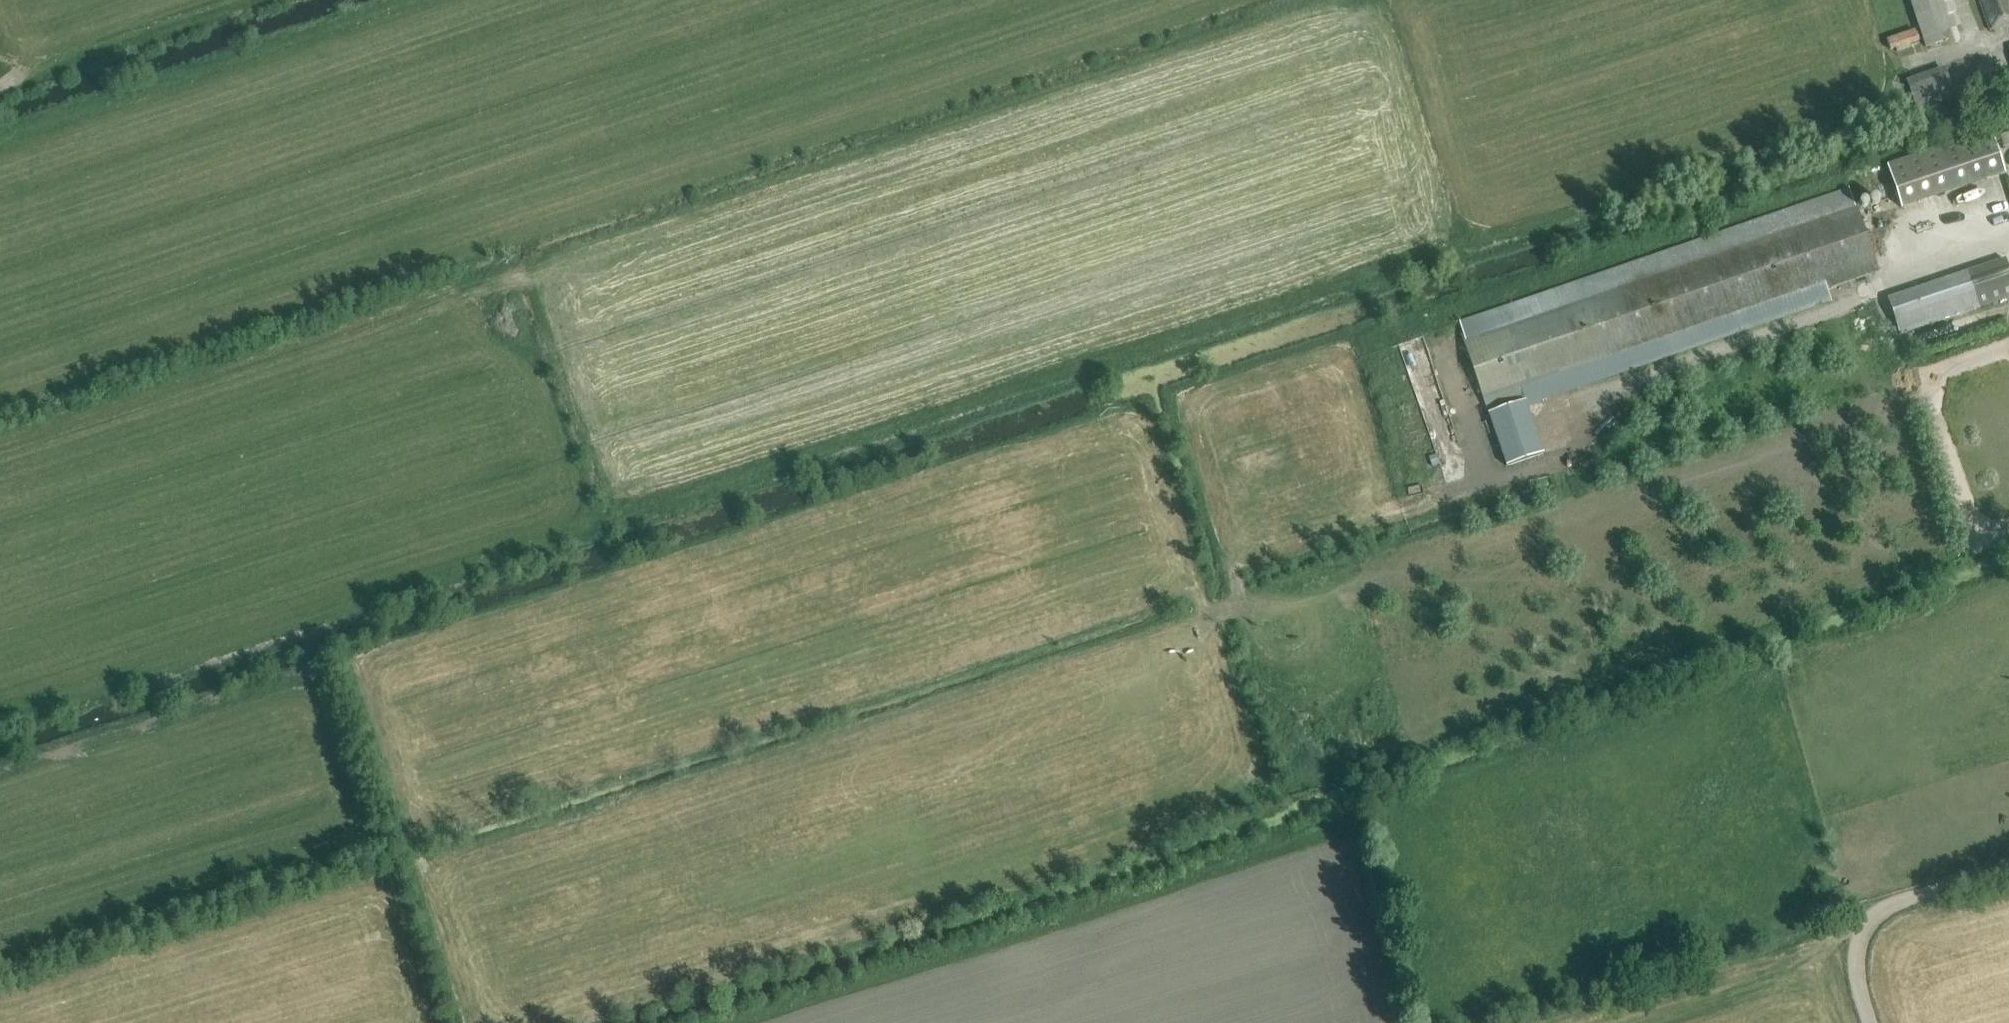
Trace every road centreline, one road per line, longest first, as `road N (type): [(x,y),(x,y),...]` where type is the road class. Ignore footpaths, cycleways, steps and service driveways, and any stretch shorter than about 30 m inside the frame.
road 1 (track): [(1869,1022),(1855,981),(1858,939),(1881,906),(2008,867)]

